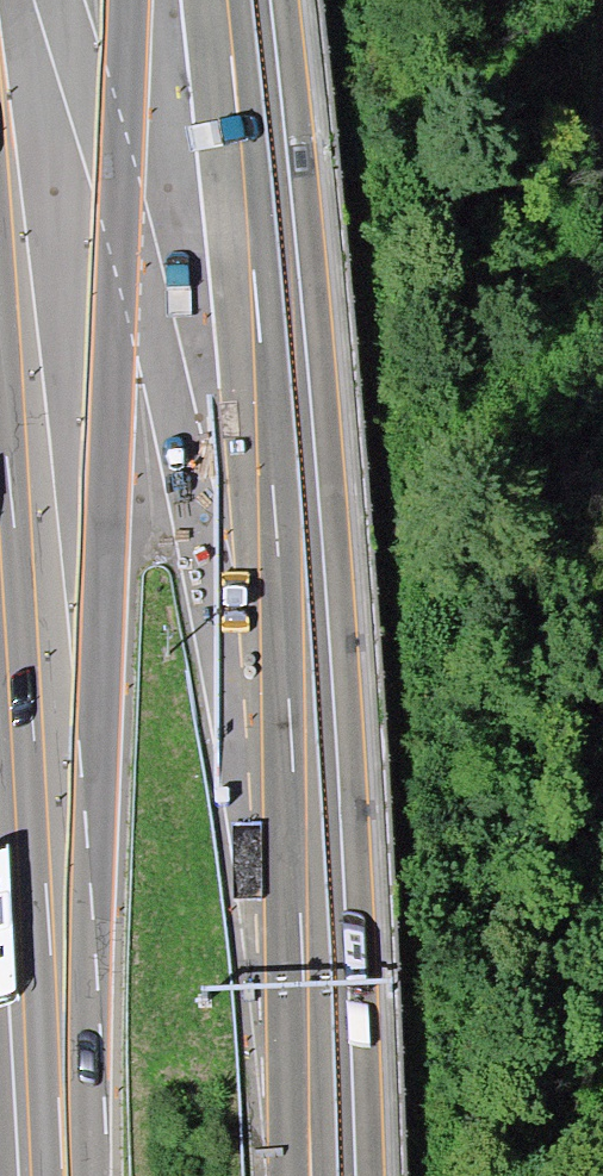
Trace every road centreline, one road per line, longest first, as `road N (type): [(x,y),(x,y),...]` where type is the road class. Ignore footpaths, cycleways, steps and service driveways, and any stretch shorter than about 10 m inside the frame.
road 1 (motorway): [(312,1175),(303,888),(262,321),(223,0)]
road 2 (motorway): [(0,383),(67,1175)]

